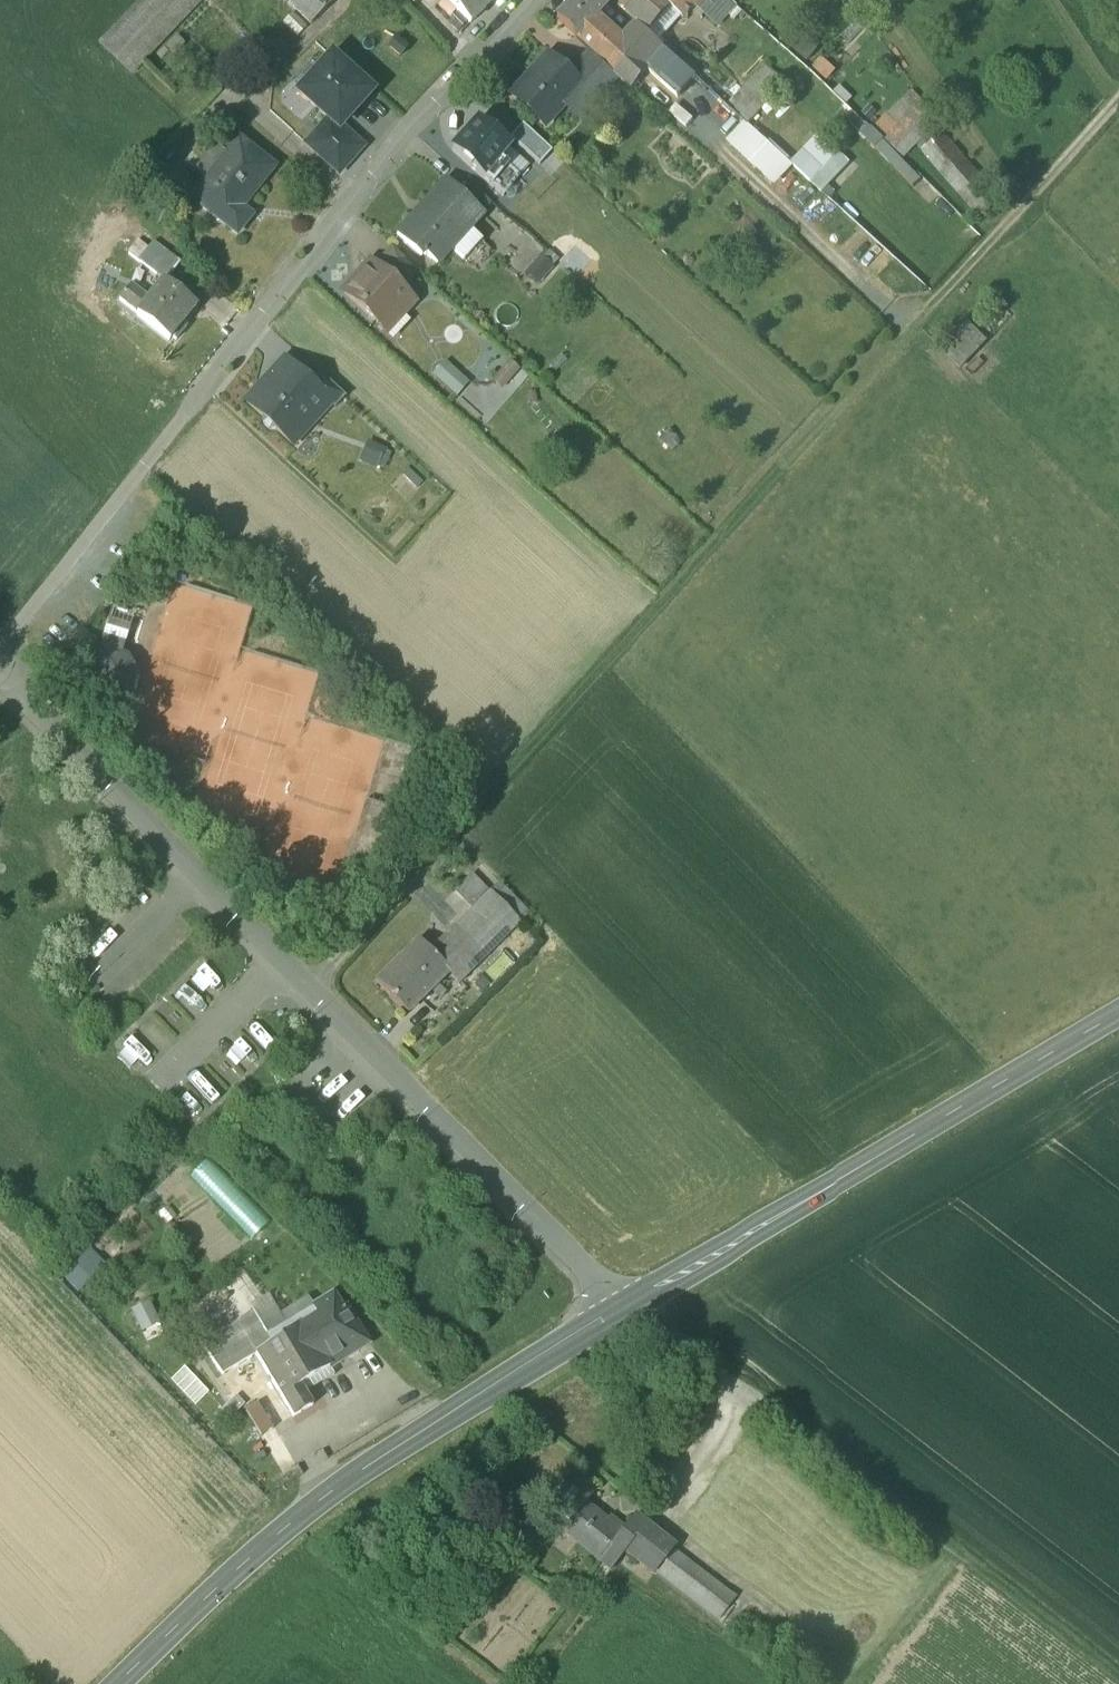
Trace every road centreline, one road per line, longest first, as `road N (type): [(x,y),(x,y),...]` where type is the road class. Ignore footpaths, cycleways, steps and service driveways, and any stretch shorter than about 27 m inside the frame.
road 1 (track): [(310,998),(1109,115)]
road 2 (residential): [(620,1320),(0,680)]
road 3 (residential): [(532,0),(354,201),(0,664)]
road 4 (secondary): [(125,1683),(305,1520),(620,1320)]
road 5 (secondary): [(620,1320),(1118,1026)]
road 6 (track): [(771,1421),(1112,1683)]
road 7 (track): [(865,1683),(959,1566)]

